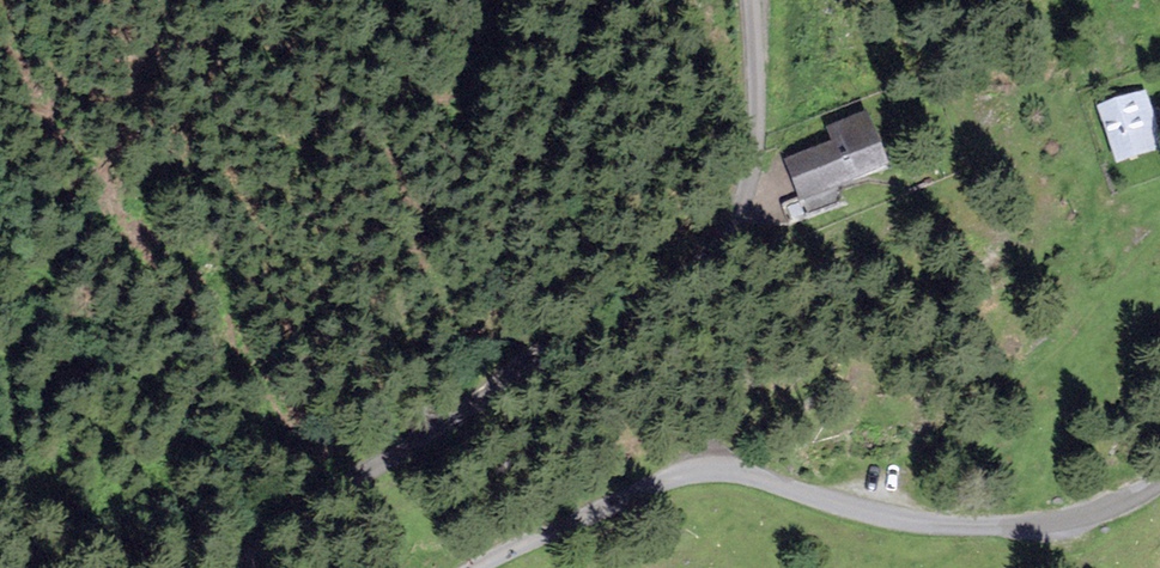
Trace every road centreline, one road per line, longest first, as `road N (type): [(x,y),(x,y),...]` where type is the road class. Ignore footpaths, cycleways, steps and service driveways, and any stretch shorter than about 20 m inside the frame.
road 1 (track): [(751,0),(759,125),(746,195),(670,266),(295,514),(250,567)]
road 2 (unclassified): [(1159,480),(1087,519),(997,524),(913,521),(756,477),(690,479),(486,567)]

